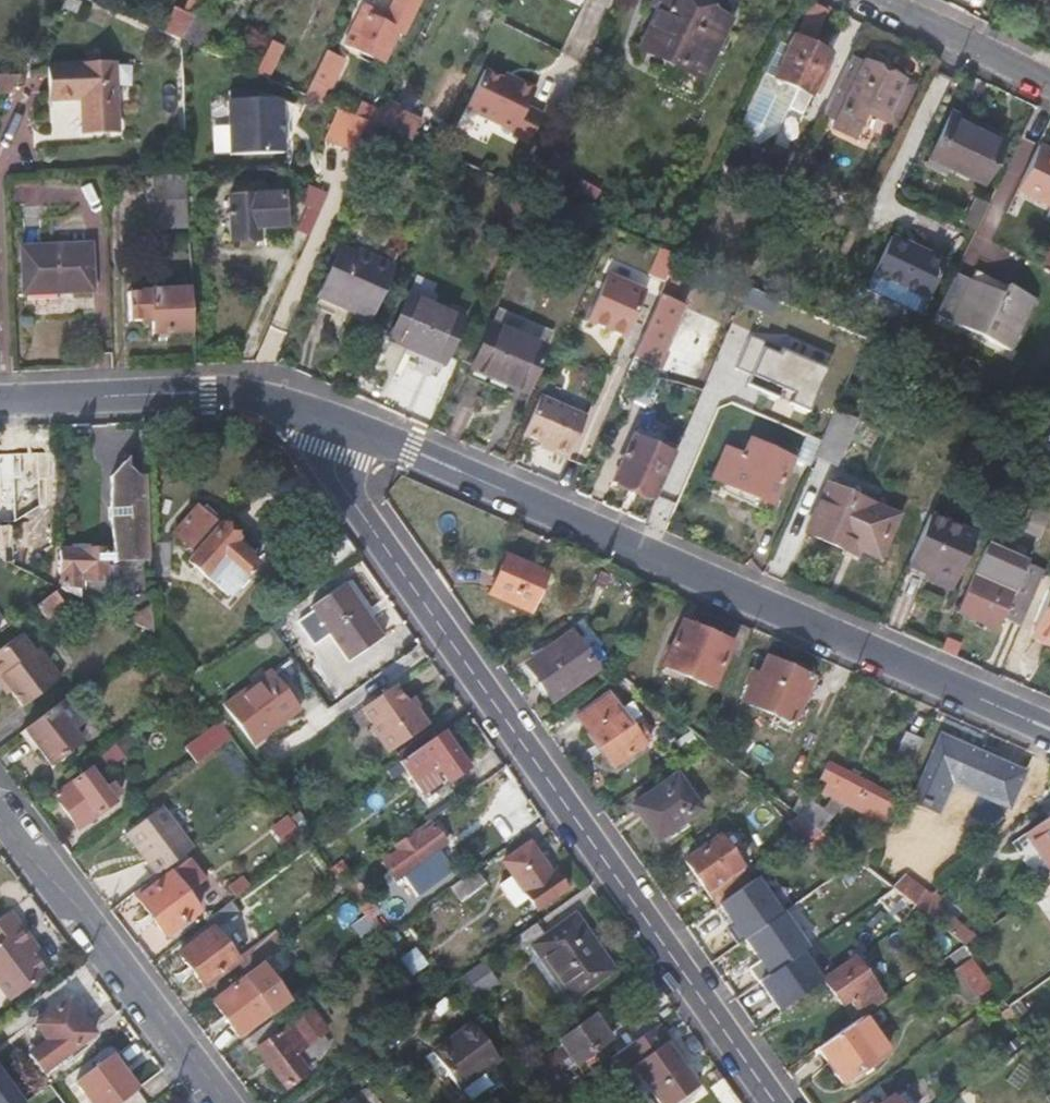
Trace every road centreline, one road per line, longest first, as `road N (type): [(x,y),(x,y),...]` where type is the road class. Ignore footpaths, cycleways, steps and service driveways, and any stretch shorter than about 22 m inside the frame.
road 1 (residential): [(332,418),(333,473),(777,1102)]
road 2 (residential): [(1049,729),(332,418)]
road 3 (residential): [(0,809),(221,1102)]
road 4 (residential): [(332,418),(234,393),(0,400)]
road 5 (residential): [(872,0),(1049,85)]

